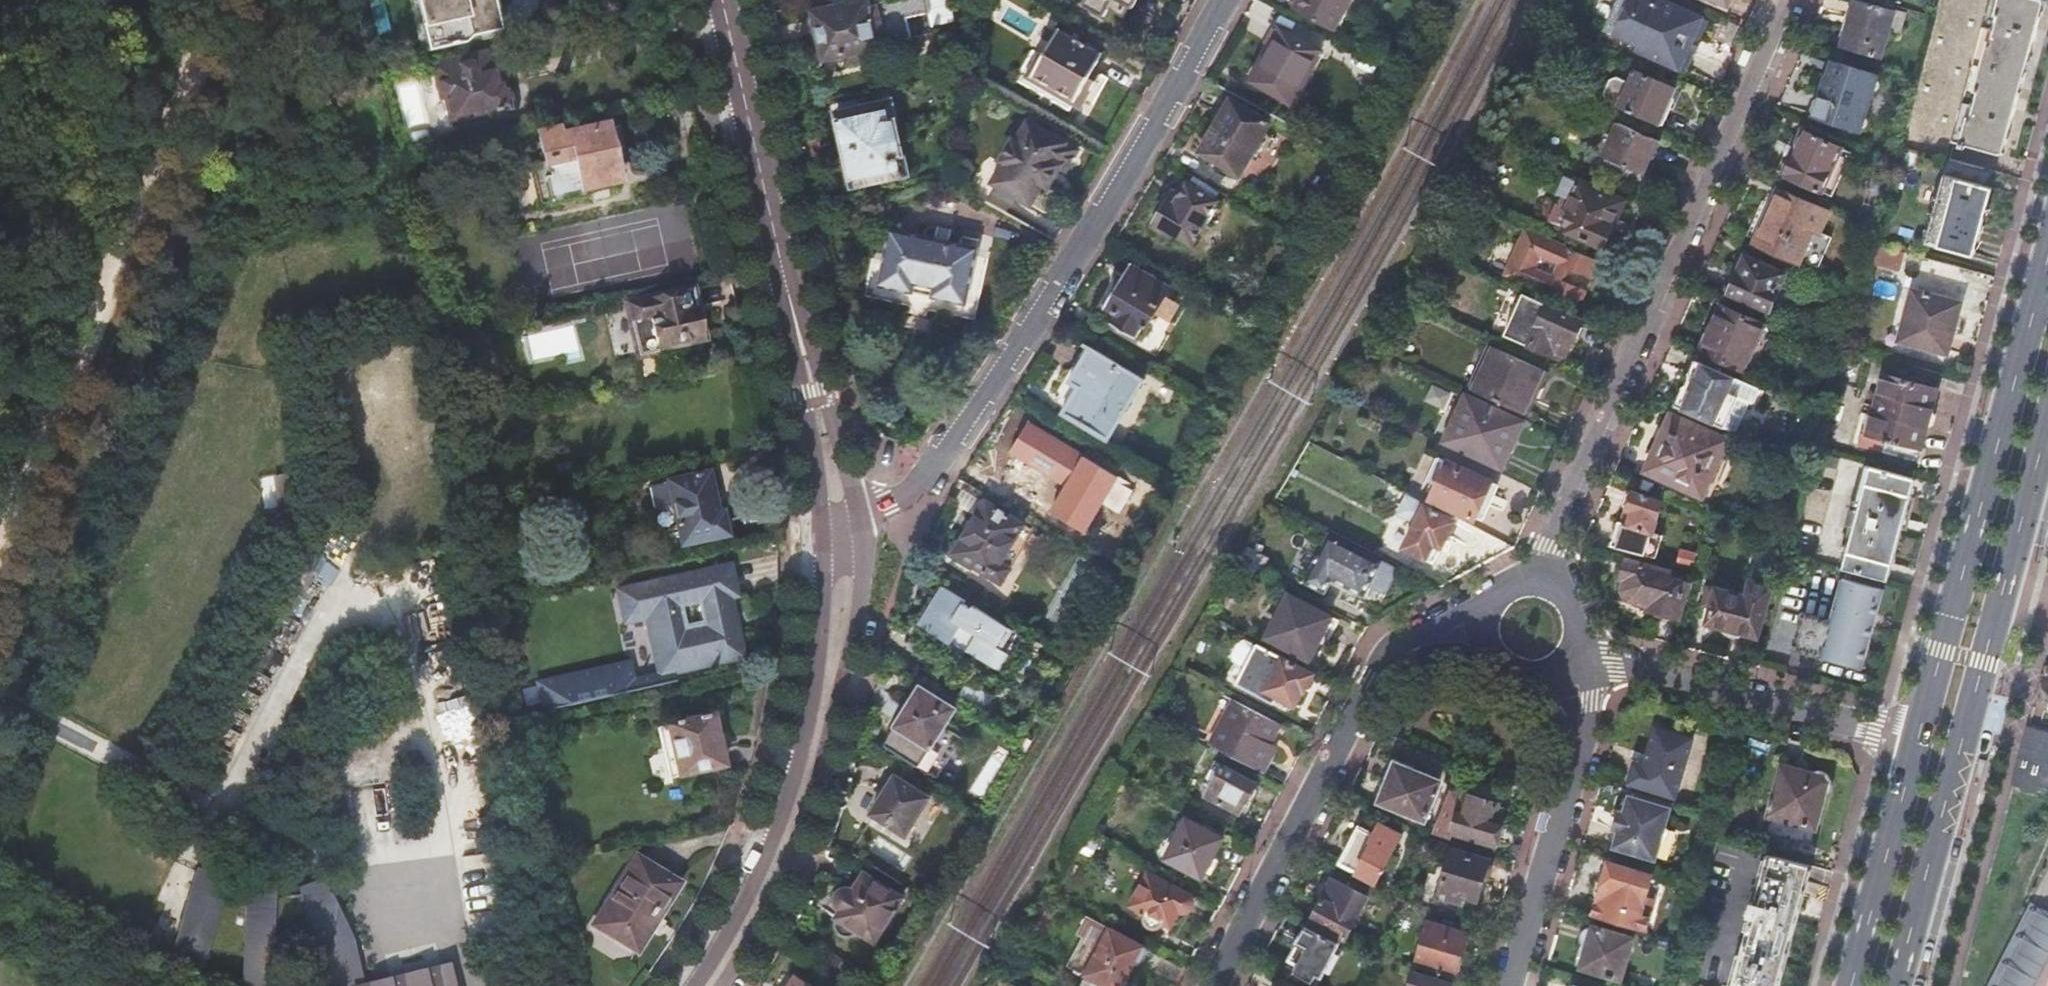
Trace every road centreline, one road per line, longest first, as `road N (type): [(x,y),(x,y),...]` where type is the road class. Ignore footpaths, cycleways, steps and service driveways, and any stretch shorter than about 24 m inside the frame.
road 1 (residential): [(1225,0),(1136,174),(1055,293),(921,481),(860,517)]
road 2 (residential): [(1549,580),(1551,544),(1788,0)]
road 3 (track): [(0,568),(226,0)]
road 4 (primary): [(1897,985),(2047,428)]
road 5 (primary): [(2047,261),(1918,744)]
road 6 (secondary): [(728,985),(785,875),(818,785),(862,586),(860,517)]
road 7 (secondary): [(823,539),(825,601),(807,734),(764,865),(697,985)]
road 8 (residential): [(1475,627),(1390,665),(1358,706),(1211,985)]
road 9 (residential): [(1580,652),(1918,744)]
road 10 (residential): [(1555,679),(1574,743),(1567,799),(1511,985)]
road 11 (secondary): [(788,288),(724,0)]
road 12 (secondary): [(788,288),(823,539)]
road 13 (primary): [(1918,744),(1854,985)]
road 14 (secondary): [(860,517),(788,288)]

